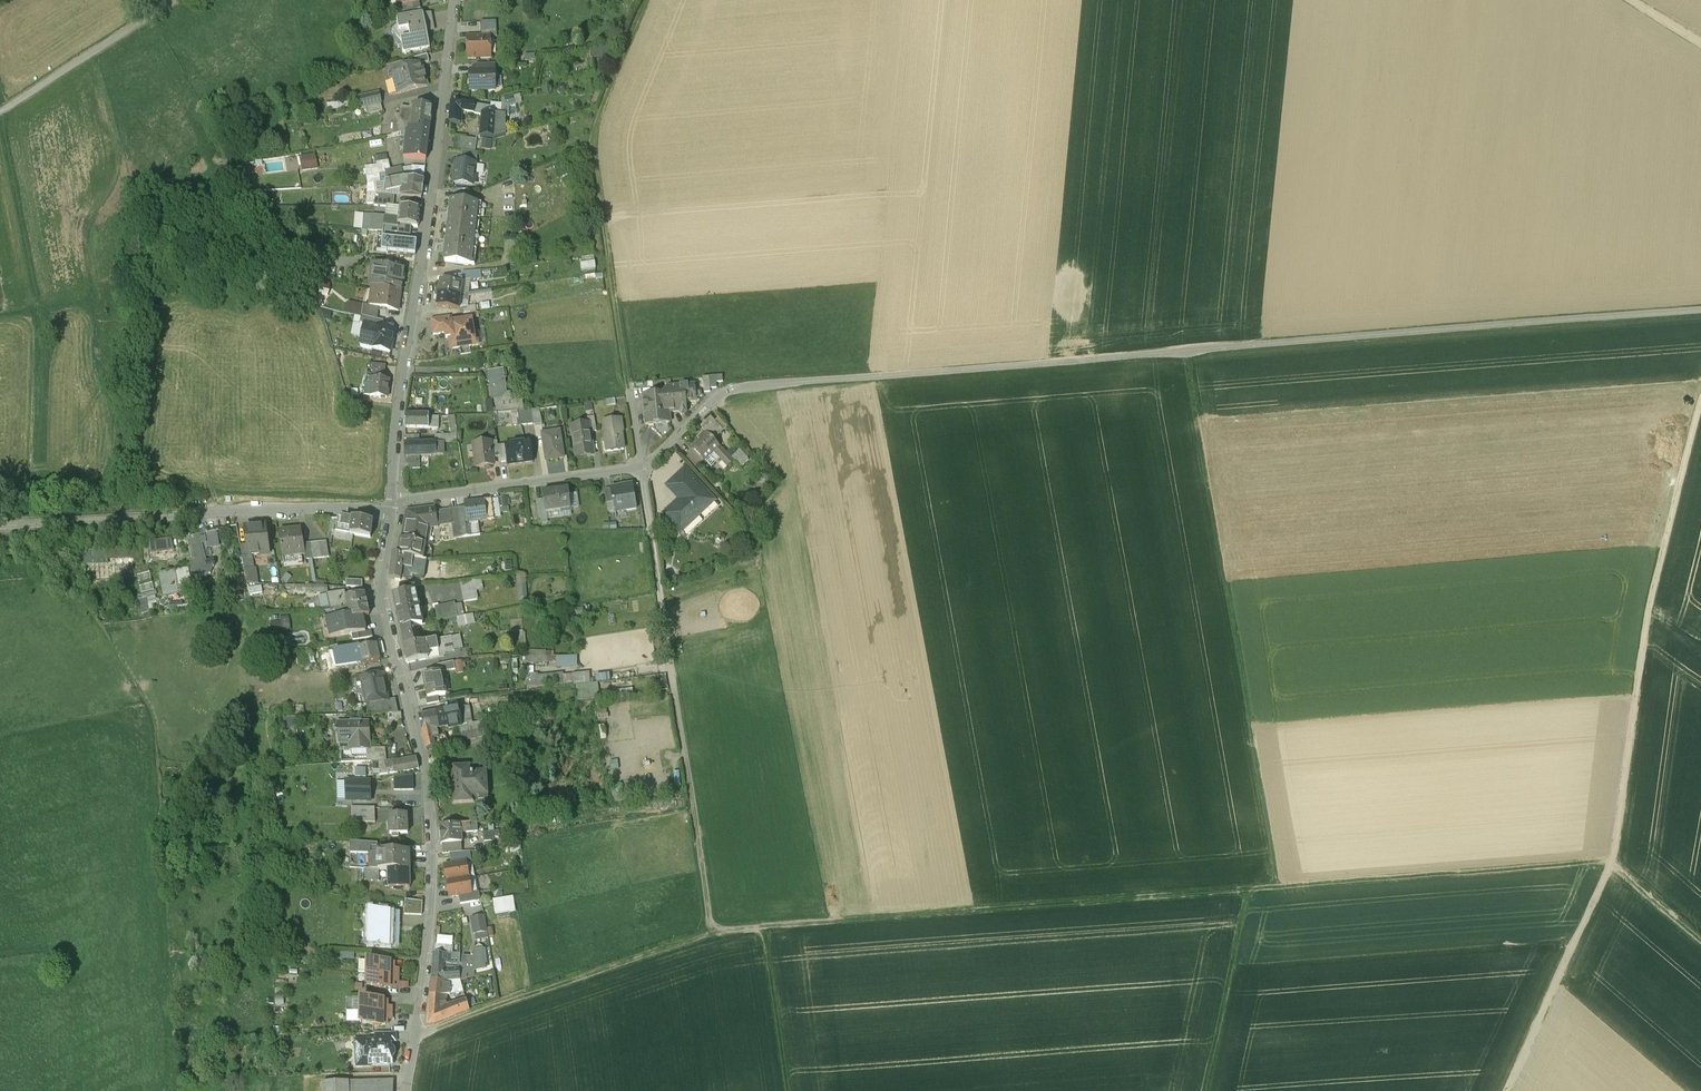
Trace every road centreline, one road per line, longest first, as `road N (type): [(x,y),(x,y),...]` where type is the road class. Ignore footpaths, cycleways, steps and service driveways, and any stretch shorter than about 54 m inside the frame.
road 1 (track): [(417,1035),(714,931),(883,918),(1256,900),(1611,866),(1700,939)]
road 2 (unclassified): [(728,387),(955,380),(1700,309)]
road 3 (track): [(1506,1090),(1611,866),(1647,612),(1700,399)]
road 4 (residential): [(393,502),(379,583),(420,750),(430,849),(405,1090)]
road 5 (track): [(1286,894),(1193,359)]
road 6 (residential): [(453,0),(393,502)]
road 7 (residential): [(393,502),(137,532),(0,539)]
road 8 (track): [(648,0),(594,143),(625,368)]
road 9 (track): [(669,654),(714,931)]
road 10 (residential): [(393,502),(640,465)]
road 11 (unclassified): [(0,111),(178,0)]
road 12 (track): [(1256,900),(1217,1090)]
road 13 (residential): [(669,654),(640,465)]
road 14 (track): [(765,930),(791,1090)]

